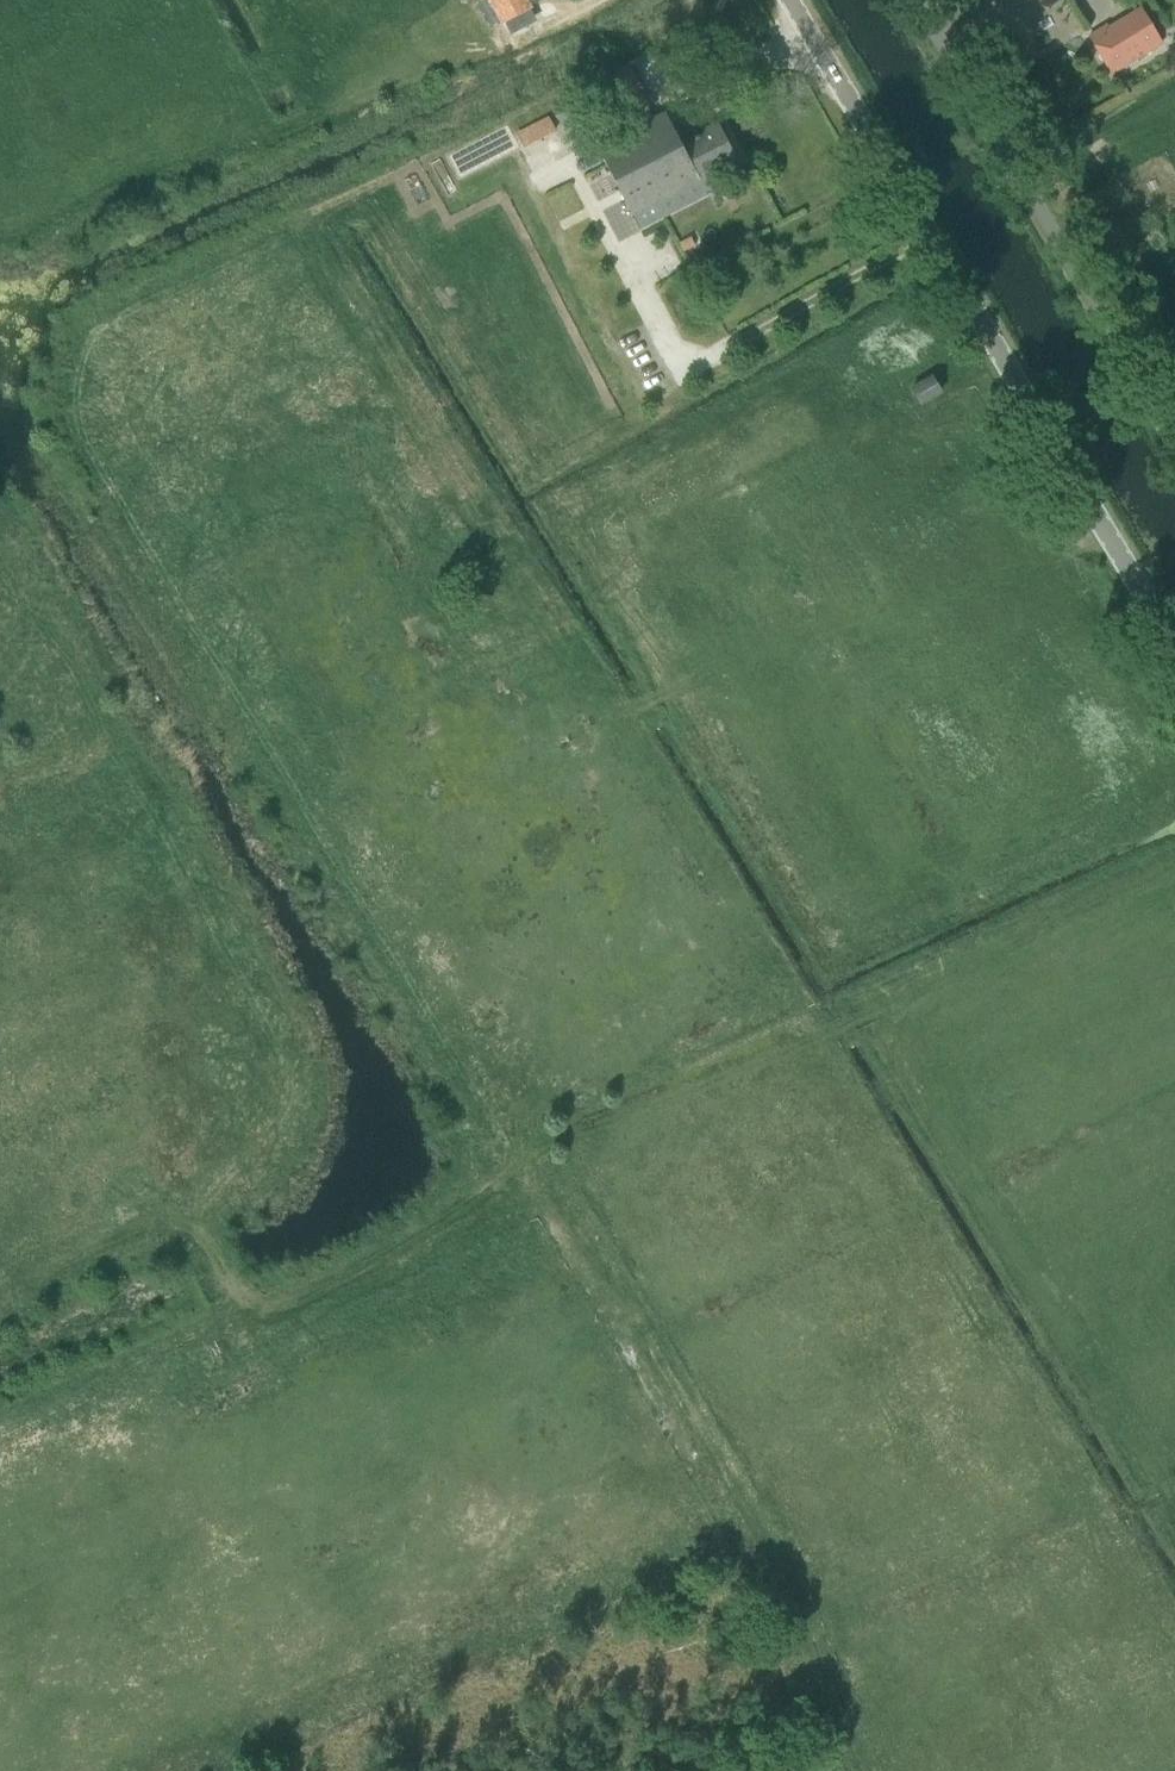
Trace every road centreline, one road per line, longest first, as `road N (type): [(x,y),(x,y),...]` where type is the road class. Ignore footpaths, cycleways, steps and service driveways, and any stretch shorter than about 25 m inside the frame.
road 1 (tertiary): [(1174,650),(789,0)]
road 2 (unclassified): [(1174,436),(917,0)]

